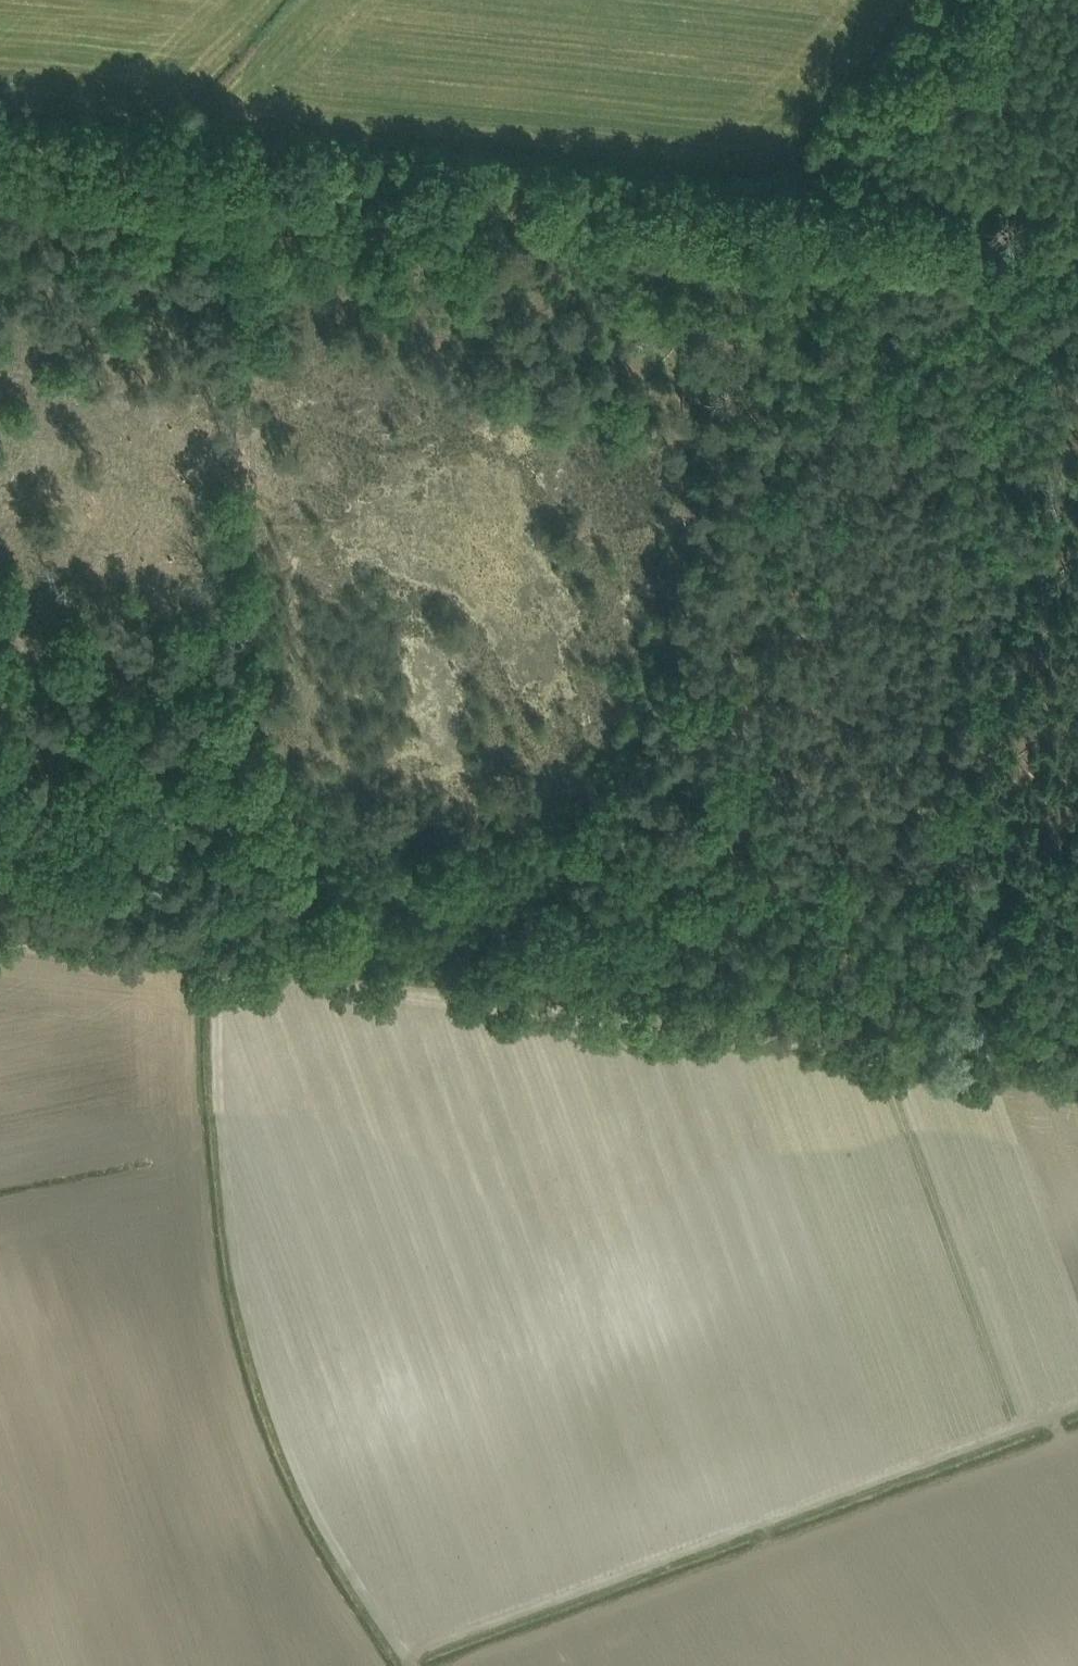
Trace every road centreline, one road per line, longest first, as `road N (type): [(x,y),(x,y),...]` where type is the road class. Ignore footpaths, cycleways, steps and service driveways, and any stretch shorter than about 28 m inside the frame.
road 1 (track): [(0,134),(1077,228)]

